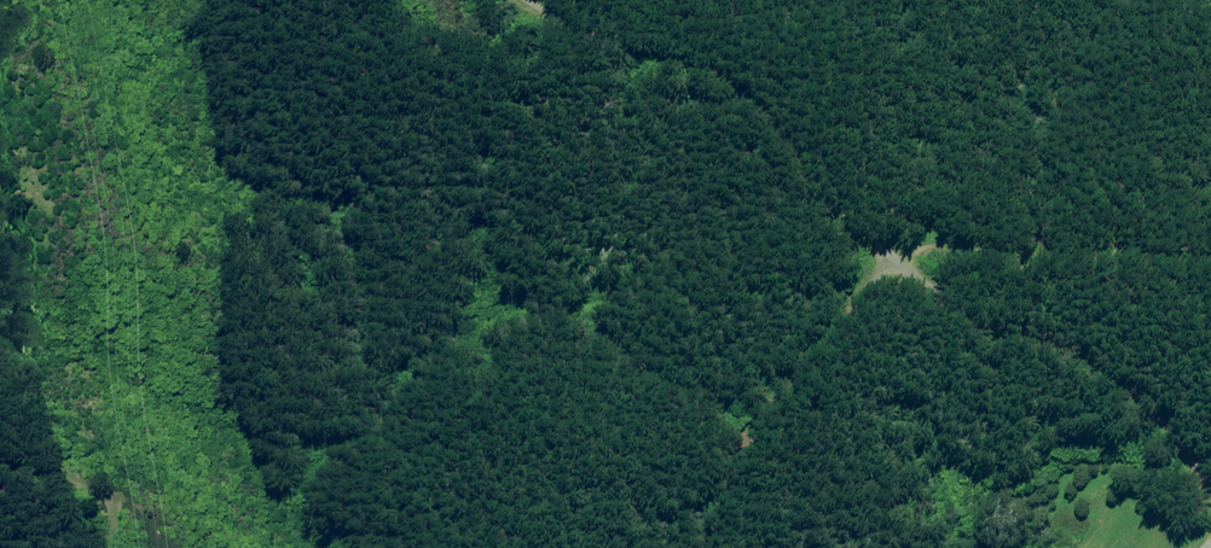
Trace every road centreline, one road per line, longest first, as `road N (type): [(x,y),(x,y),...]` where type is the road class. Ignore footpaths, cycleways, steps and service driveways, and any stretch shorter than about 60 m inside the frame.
road 1 (unclassified): [(1210,498),(1107,370),(974,319),(890,273),(865,286),(815,352),(760,404),(712,492),(696,547)]
road 2 (track): [(554,0),(725,82),(792,149),(890,273)]
road 3 (track): [(105,547),(113,521),(102,494),(0,450)]

